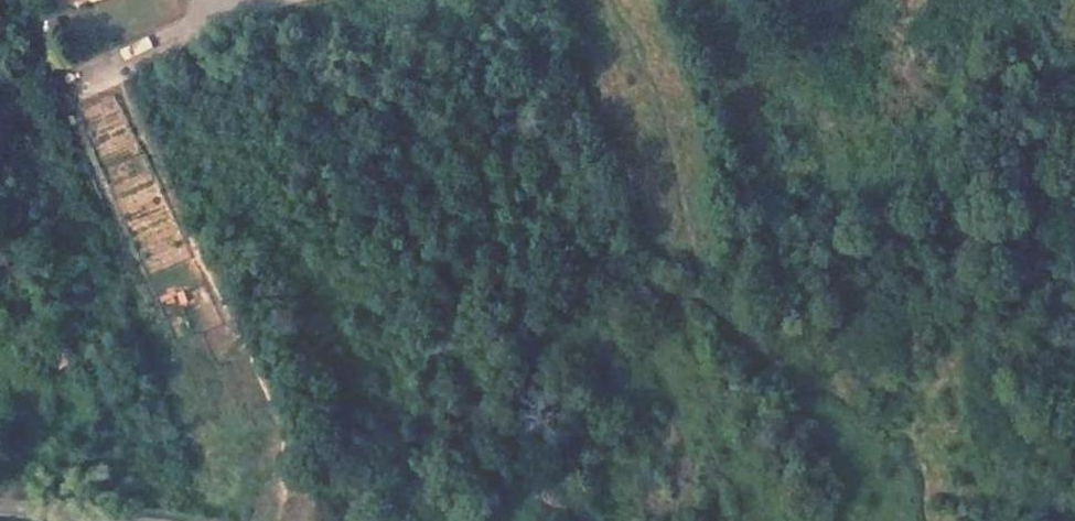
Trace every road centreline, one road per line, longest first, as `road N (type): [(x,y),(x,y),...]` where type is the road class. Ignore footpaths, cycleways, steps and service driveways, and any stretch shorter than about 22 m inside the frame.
road 1 (residential): [(81,87),(221,19)]

